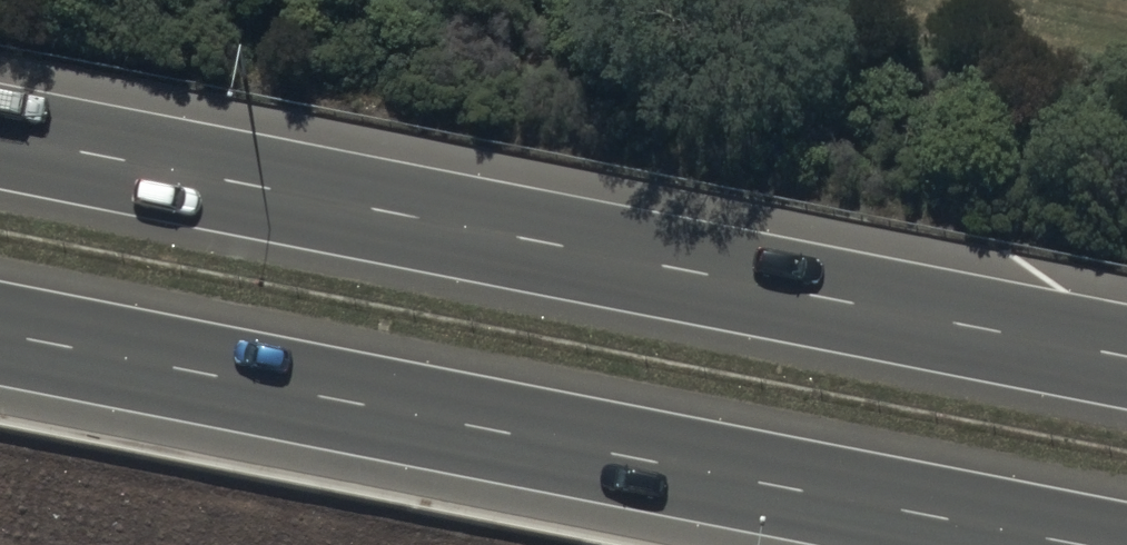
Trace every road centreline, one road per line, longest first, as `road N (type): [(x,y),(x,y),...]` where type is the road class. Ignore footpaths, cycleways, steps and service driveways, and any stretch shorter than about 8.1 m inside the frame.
road 1 (motorway): [(0,137),(1126,357)]
road 2 (motorway): [(1083,544),(0,332)]

